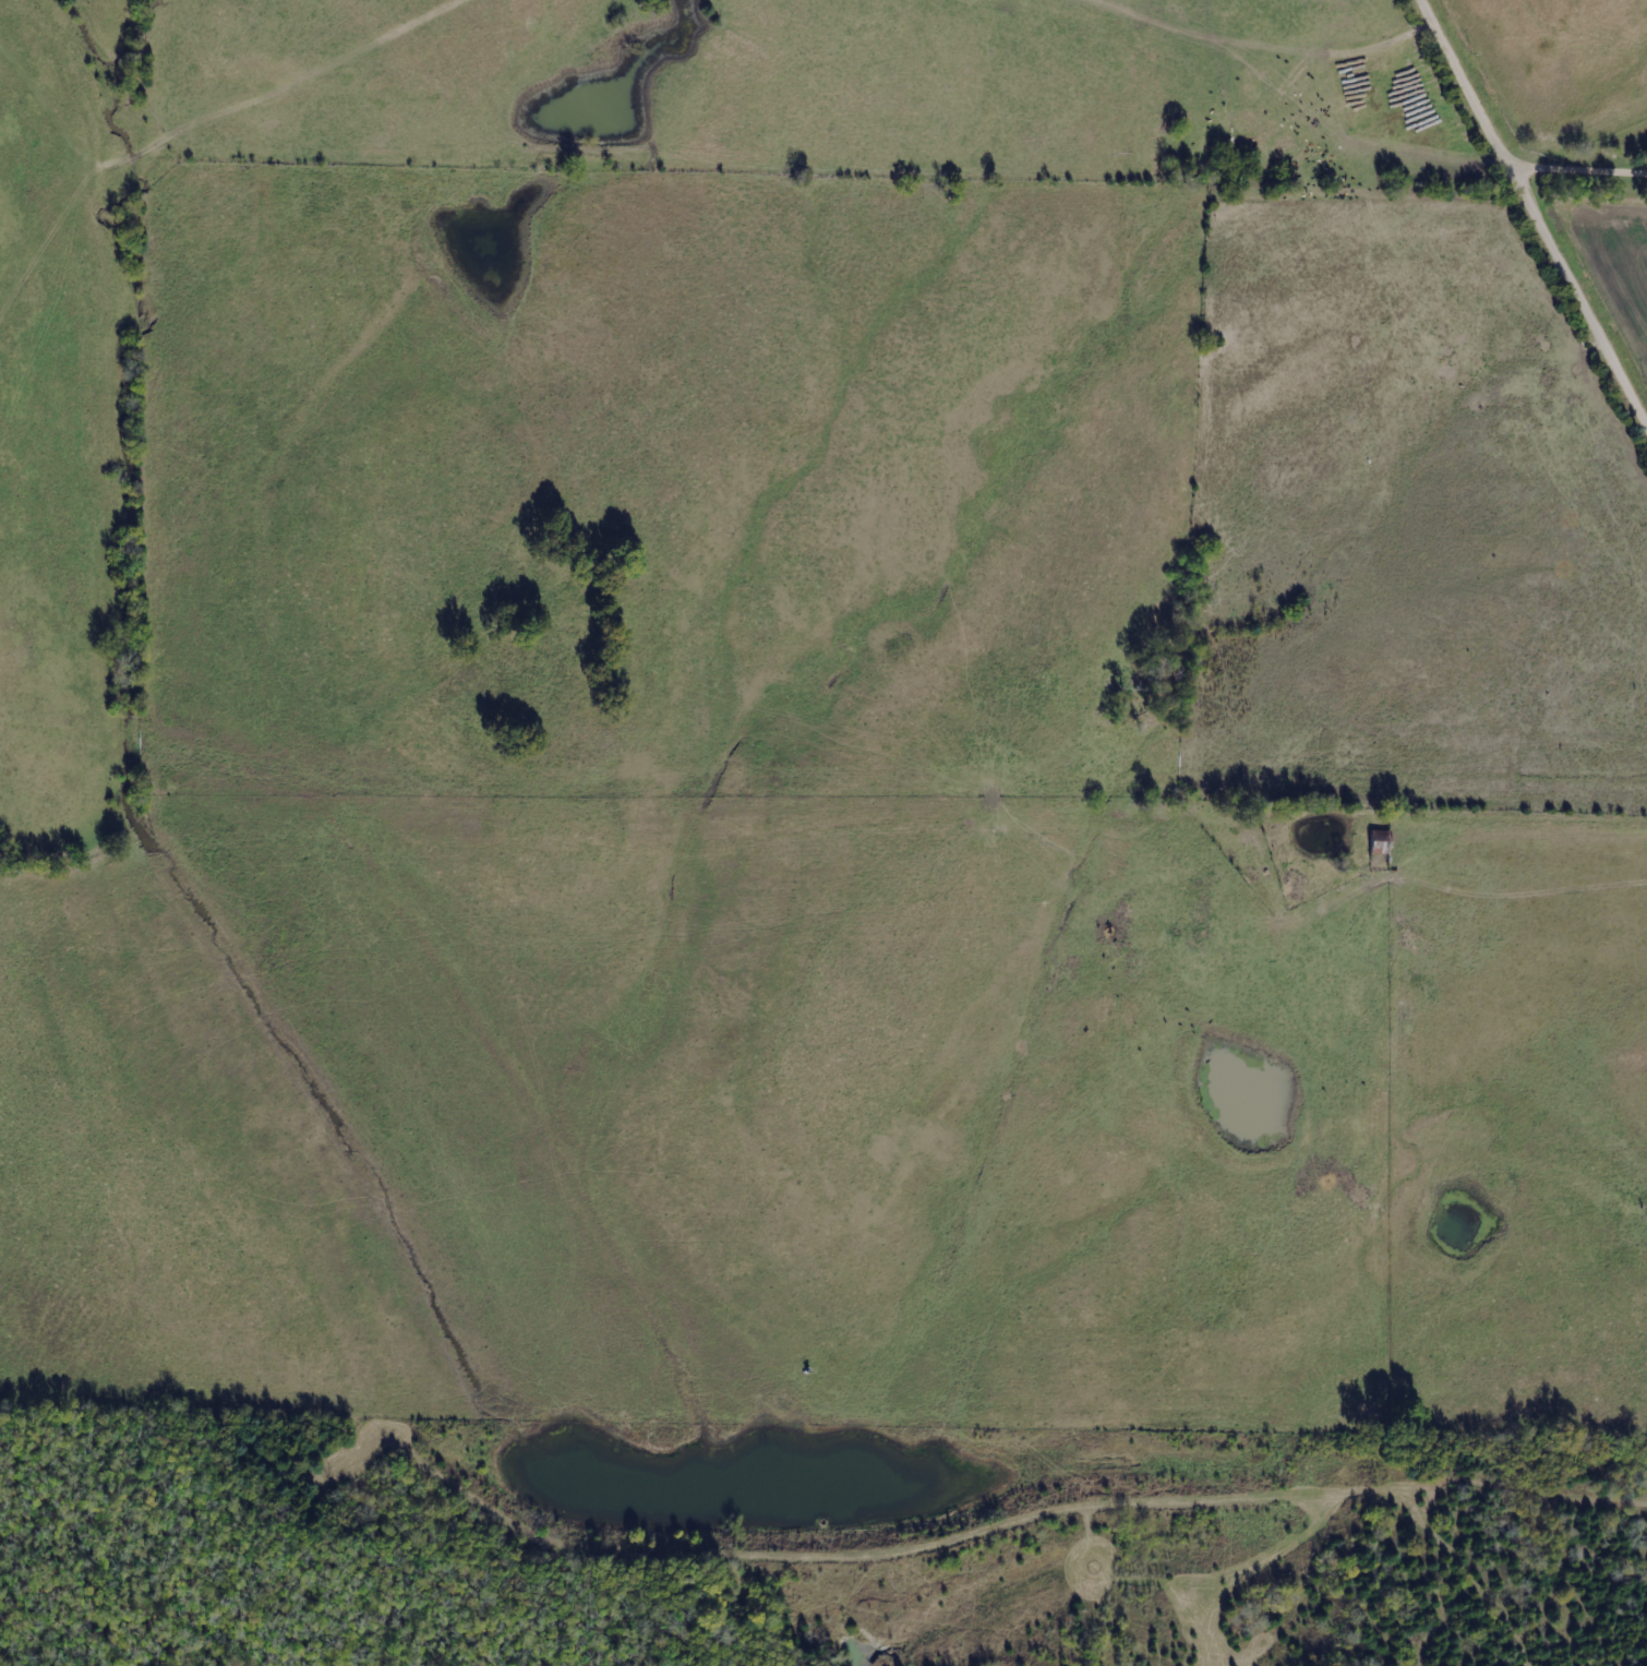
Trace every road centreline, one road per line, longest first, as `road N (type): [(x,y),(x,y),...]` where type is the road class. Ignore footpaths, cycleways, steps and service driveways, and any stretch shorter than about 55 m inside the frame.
road 1 (residential): [(1646,418),(1439,26),(1417,0)]

